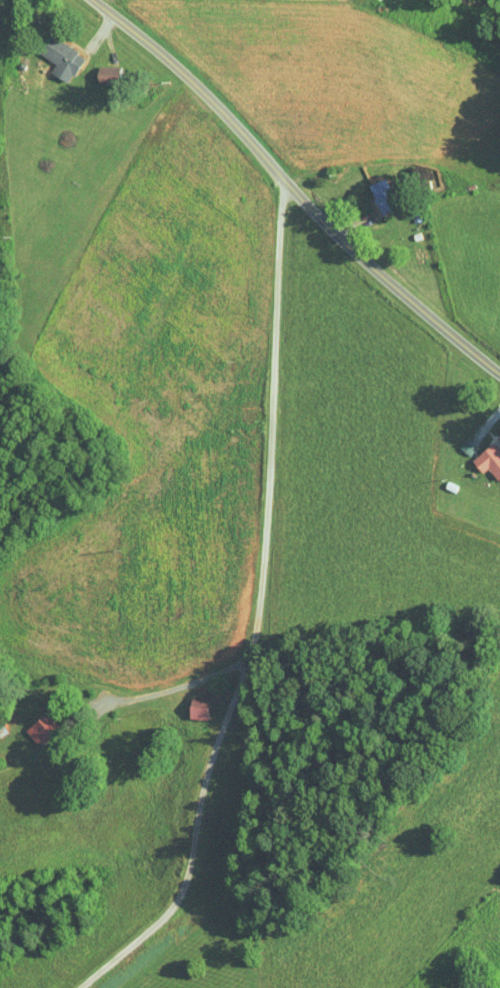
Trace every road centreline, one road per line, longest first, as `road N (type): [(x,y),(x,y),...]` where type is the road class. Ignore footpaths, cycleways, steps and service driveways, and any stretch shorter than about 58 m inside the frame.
road 1 (residential): [(287,183),(253,653),(203,791),(184,887),(173,908),(80,987)]
road 2 (residential): [(499,383),(287,183),(182,71),(91,0)]

